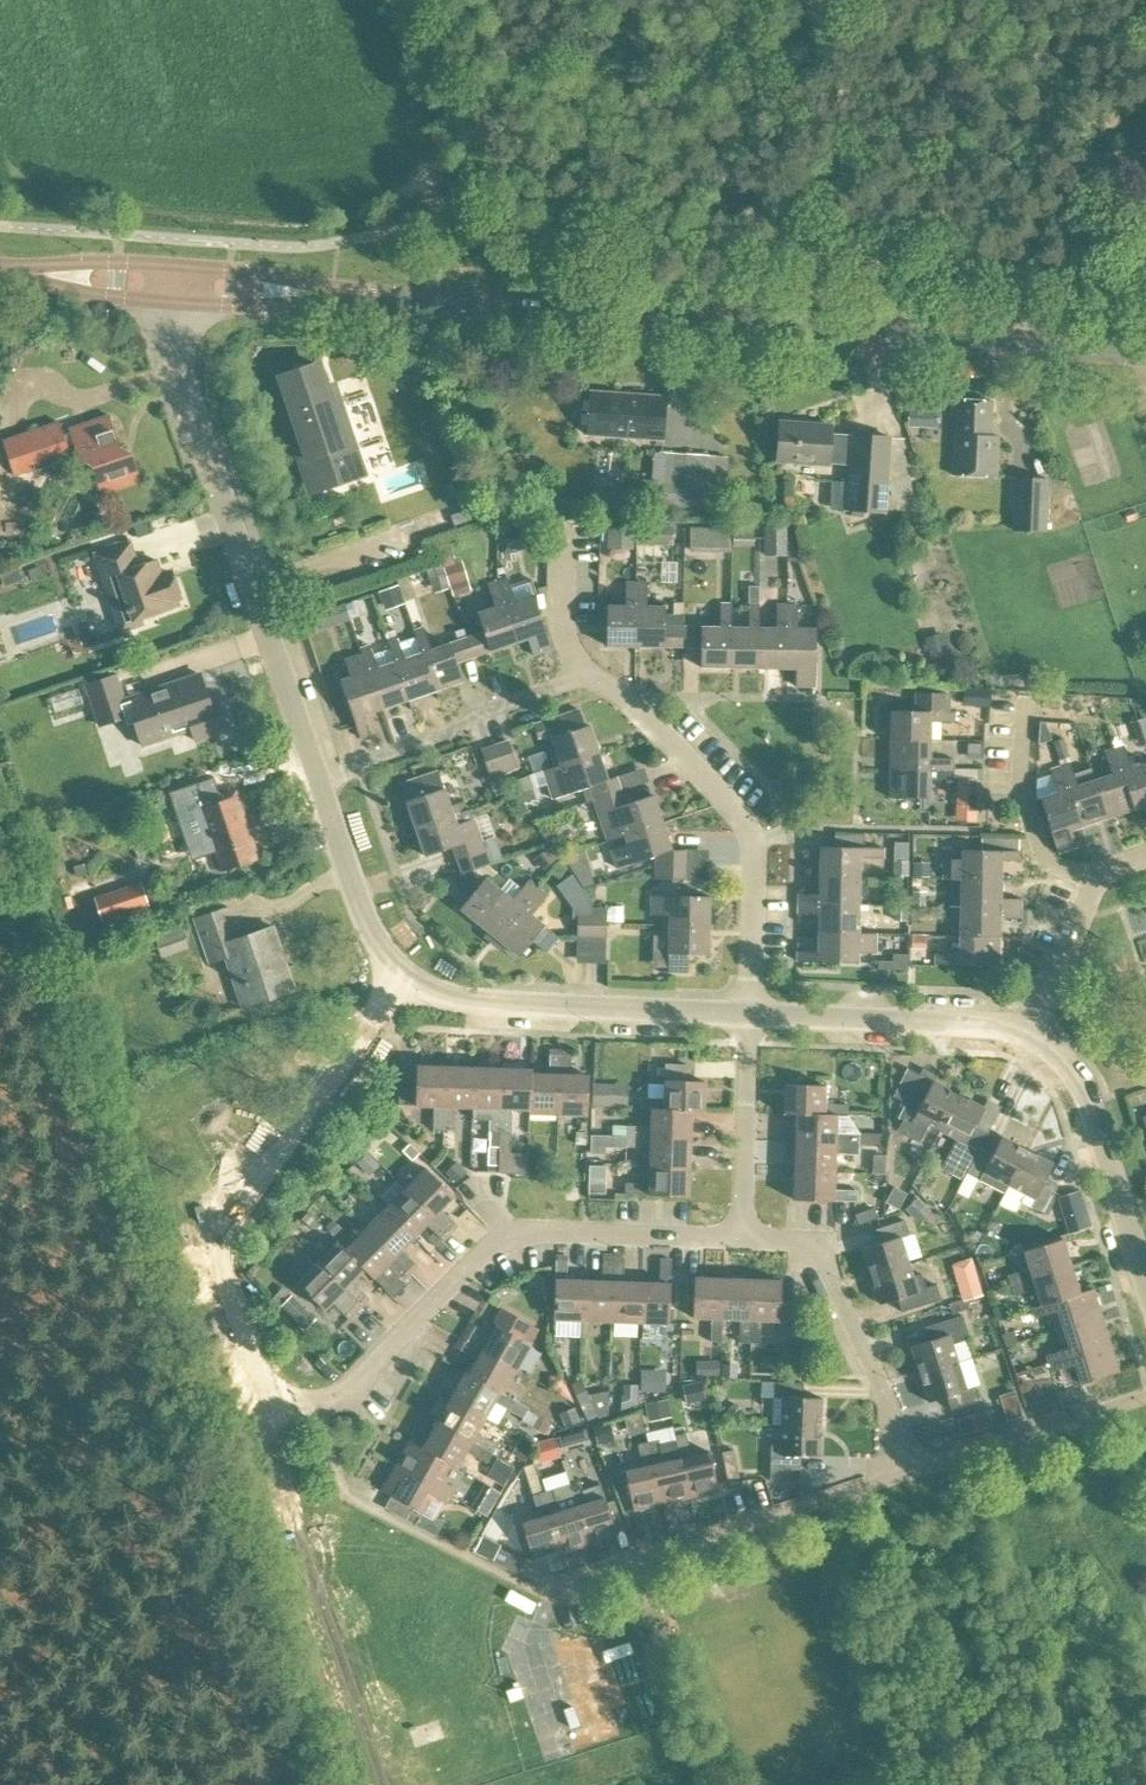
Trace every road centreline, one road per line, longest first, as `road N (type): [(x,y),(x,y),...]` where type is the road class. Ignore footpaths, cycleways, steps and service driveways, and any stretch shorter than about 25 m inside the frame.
road 1 (residential): [(740,1235),(512,1236),(482,1255),(357,1385),(327,1399),(291,1396),(268,1382),(223,1267),(228,1224),(403,974)]
road 2 (tertiary): [(1145,352),(363,297)]
road 3 (unclassified): [(318,780),(177,367),(172,303)]
road 4 (residential): [(579,672),(620,696),(744,822),(754,846),(750,1013)]
road 5 (residential): [(567,1622),(558,1589),(908,1479)]
road 6 (unclassified): [(750,1013),(475,1002),(403,974)]
road 7 (residential): [(908,1479),(887,1398),(813,1251),(791,1240),(740,1235)]
road 8 (residential): [(318,780),(458,730),(471,716),(579,672)]
road 9 (unclassified): [(1145,1286),(1086,1092),(1062,1057),(1032,1034)]
road 10 (unclassified): [(1032,1034),(750,1013)]
road 11 (residential): [(908,1479),(1145,1396)]
road 12 (residential): [(740,1235),(750,1013)]
road 13 (residential): [(1096,880),(1056,866),(1037,845),(1023,791),(1027,701)]
road 14 (unclassified): [(403,974),(369,931),(318,780)]
road 15 (tertiary): [(363,297),(271,275),(173,266)]
road 16 (tertiary): [(172,303),(272,307),(363,297)]
road 17 (tertiary): [(0,273),(105,297),(172,303)]
road 18 (tertiary): [(173,266),(80,262),(0,271)]
road 19 (residential): [(1096,880),(1032,1034)]
road 20 (residential): [(579,672),(562,623),(562,523)]

